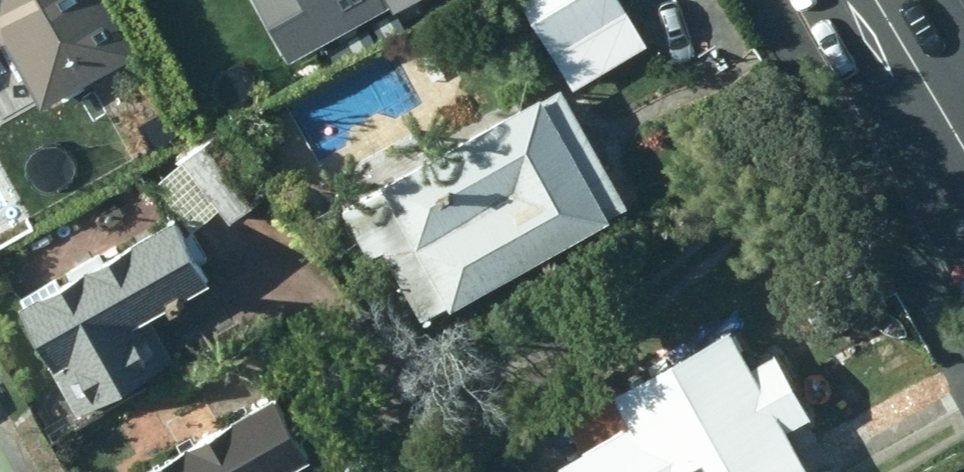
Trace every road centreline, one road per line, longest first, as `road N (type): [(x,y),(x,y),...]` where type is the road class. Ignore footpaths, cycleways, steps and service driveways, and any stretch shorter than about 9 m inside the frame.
road 1 (secondary): [(963,132),(890,0)]

